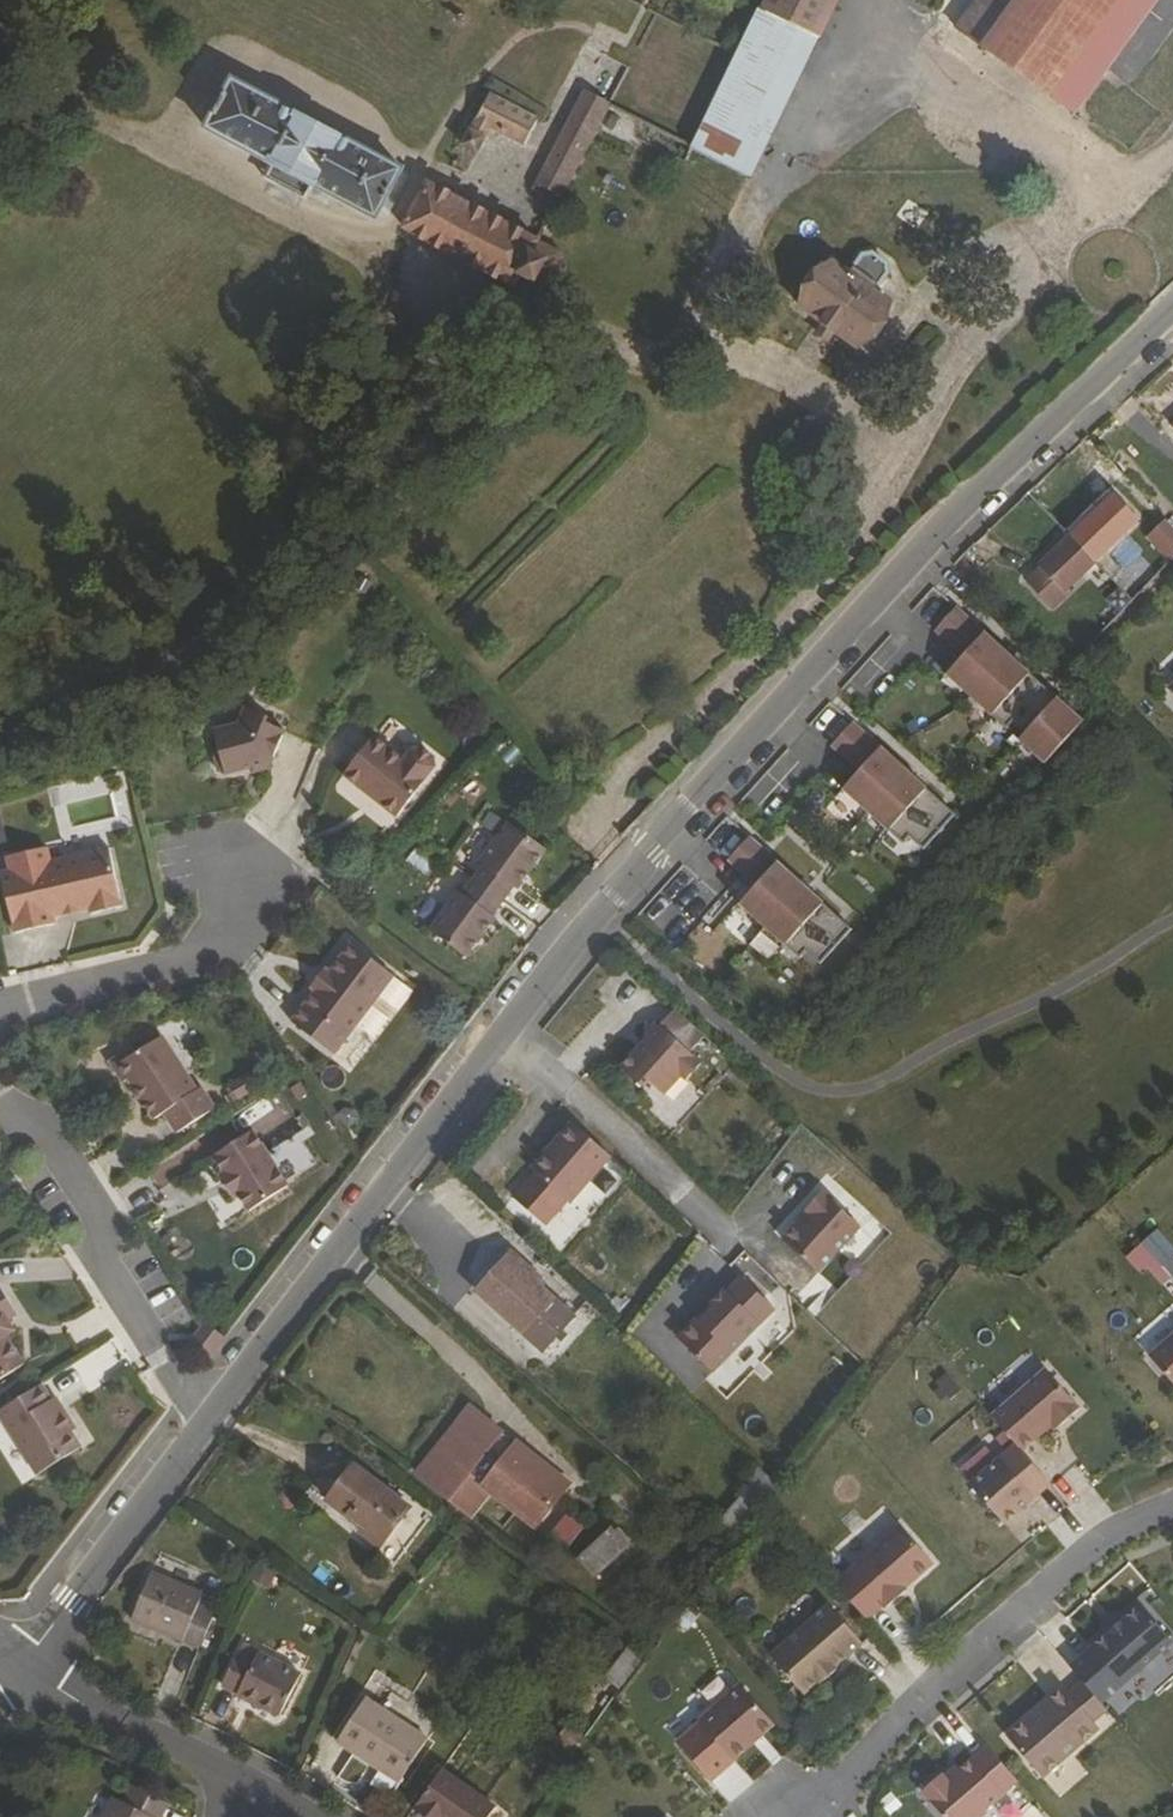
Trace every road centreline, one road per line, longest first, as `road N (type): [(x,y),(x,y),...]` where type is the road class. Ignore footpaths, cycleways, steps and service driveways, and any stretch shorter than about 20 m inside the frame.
road 1 (unclassified): [(502,1033),(690,800),(865,607),(1172,309)]
road 2 (residential): [(1172,1505),(1109,1532),(796,1816)]
road 3 (unclassified): [(206,1422),(502,1033)]
road 4 (residential): [(0,1099),(41,1122),(101,1213),(101,1257),(206,1422)]
road 5 (residential): [(242,866),(228,924),(216,947),(194,960),(0,1010)]
road 6 (unclassified): [(14,1660),(39,1644),(206,1422)]
road 7 (residential): [(502,1033),(720,1221)]
road 8 (residential): [(14,1660),(58,1690),(238,1776)]

